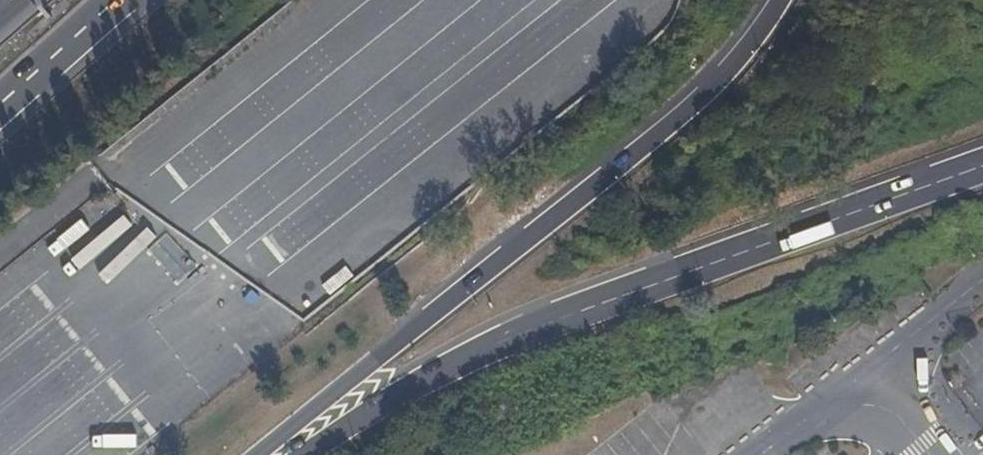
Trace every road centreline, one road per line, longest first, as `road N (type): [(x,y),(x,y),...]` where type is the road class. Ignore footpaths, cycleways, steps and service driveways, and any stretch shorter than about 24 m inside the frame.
road 1 (motorway): [(982,166),(555,315),(473,352),(304,454)]
road 2 (motorway): [(777,0),(753,40),(672,116),(265,454)]
road 3 (unclassified): [(857,373),(982,270)]
road 4 (motorway): [(0,101),(114,0)]
road 5 (unclassified): [(755,454),(857,373)]

